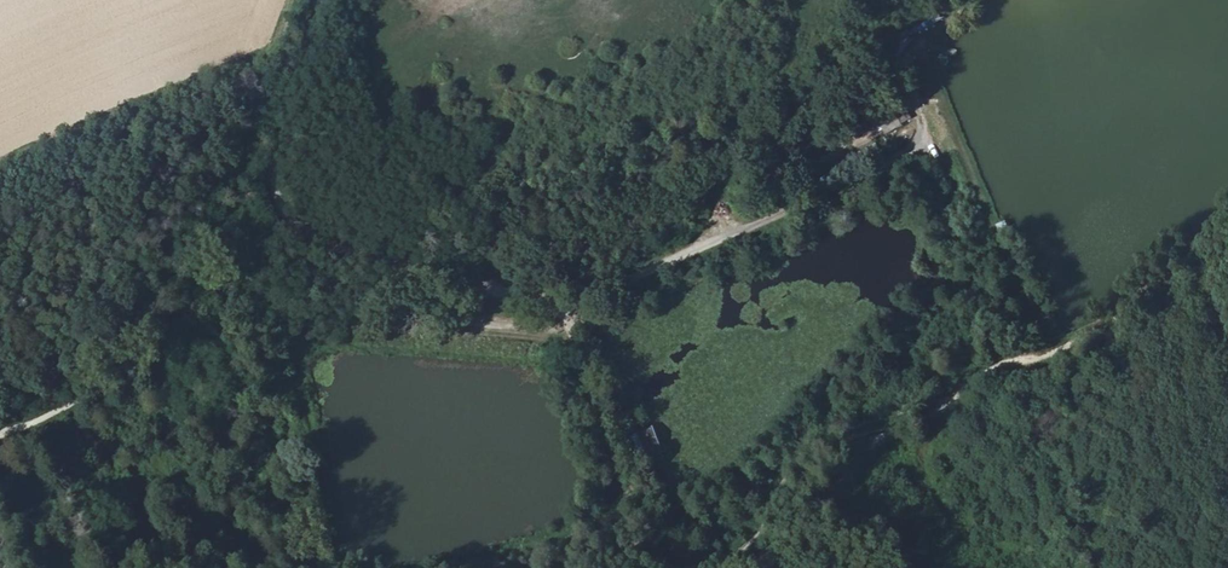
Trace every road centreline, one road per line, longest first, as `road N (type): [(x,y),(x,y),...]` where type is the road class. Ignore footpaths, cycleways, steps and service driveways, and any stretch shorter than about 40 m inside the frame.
road 1 (track): [(1227,243),(1068,353),(974,378),(937,423),(809,461),(759,539),(724,567),(660,565),(633,543)]
road 2 (track): [(322,0),(276,180),(302,224),(412,270),(566,315)]
road 3 (track): [(566,315),(918,144),(922,123)]
road 4 (track): [(1068,353),(1001,243),(920,49)]
road 5 (track): [(1096,567),(1071,429),(1081,400),(1117,357),(1106,327)]
road 6 (track): [(566,315),(633,543)]

